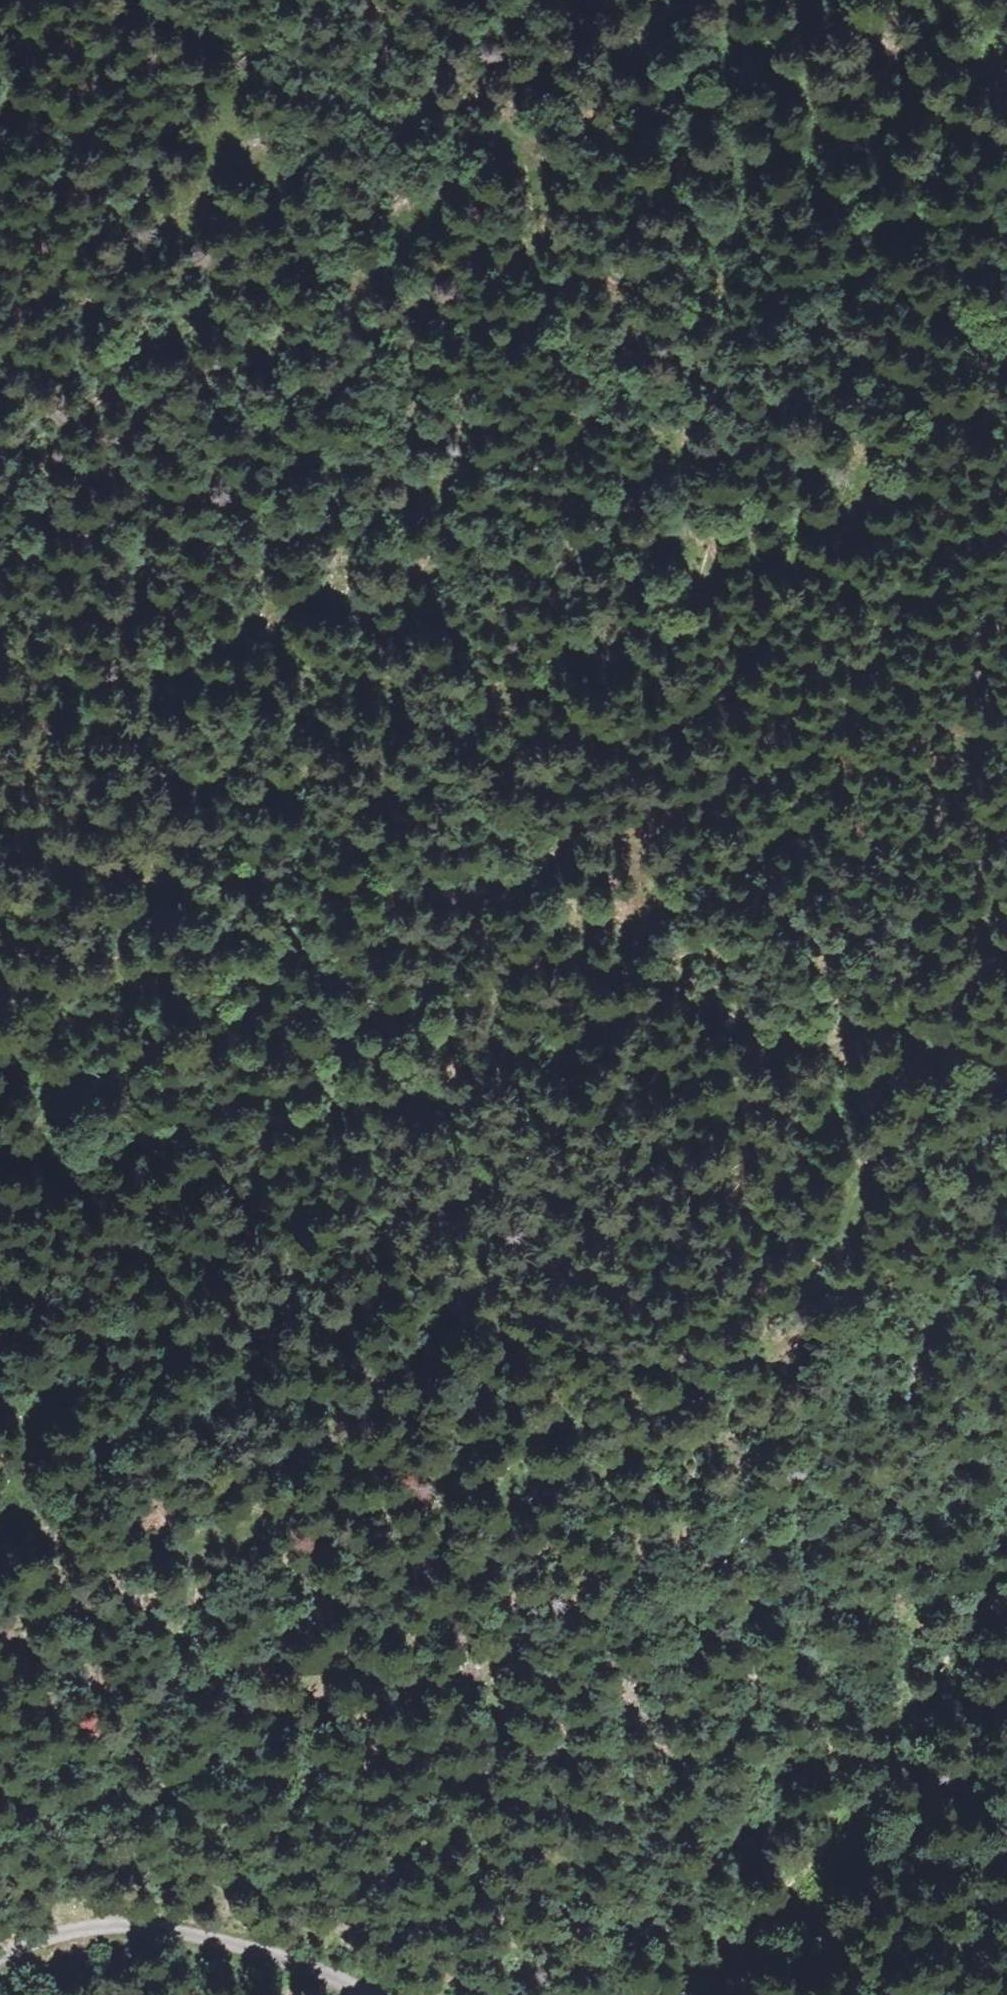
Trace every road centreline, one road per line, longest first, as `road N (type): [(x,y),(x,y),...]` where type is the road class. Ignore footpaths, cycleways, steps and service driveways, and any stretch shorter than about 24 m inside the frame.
road 1 (track): [(1006,1575),(961,1633),(871,1861),(693,1994)]
road 2 (unclassified): [(0,1958),(89,1929),(149,1929),(269,1957),(367,1994)]

